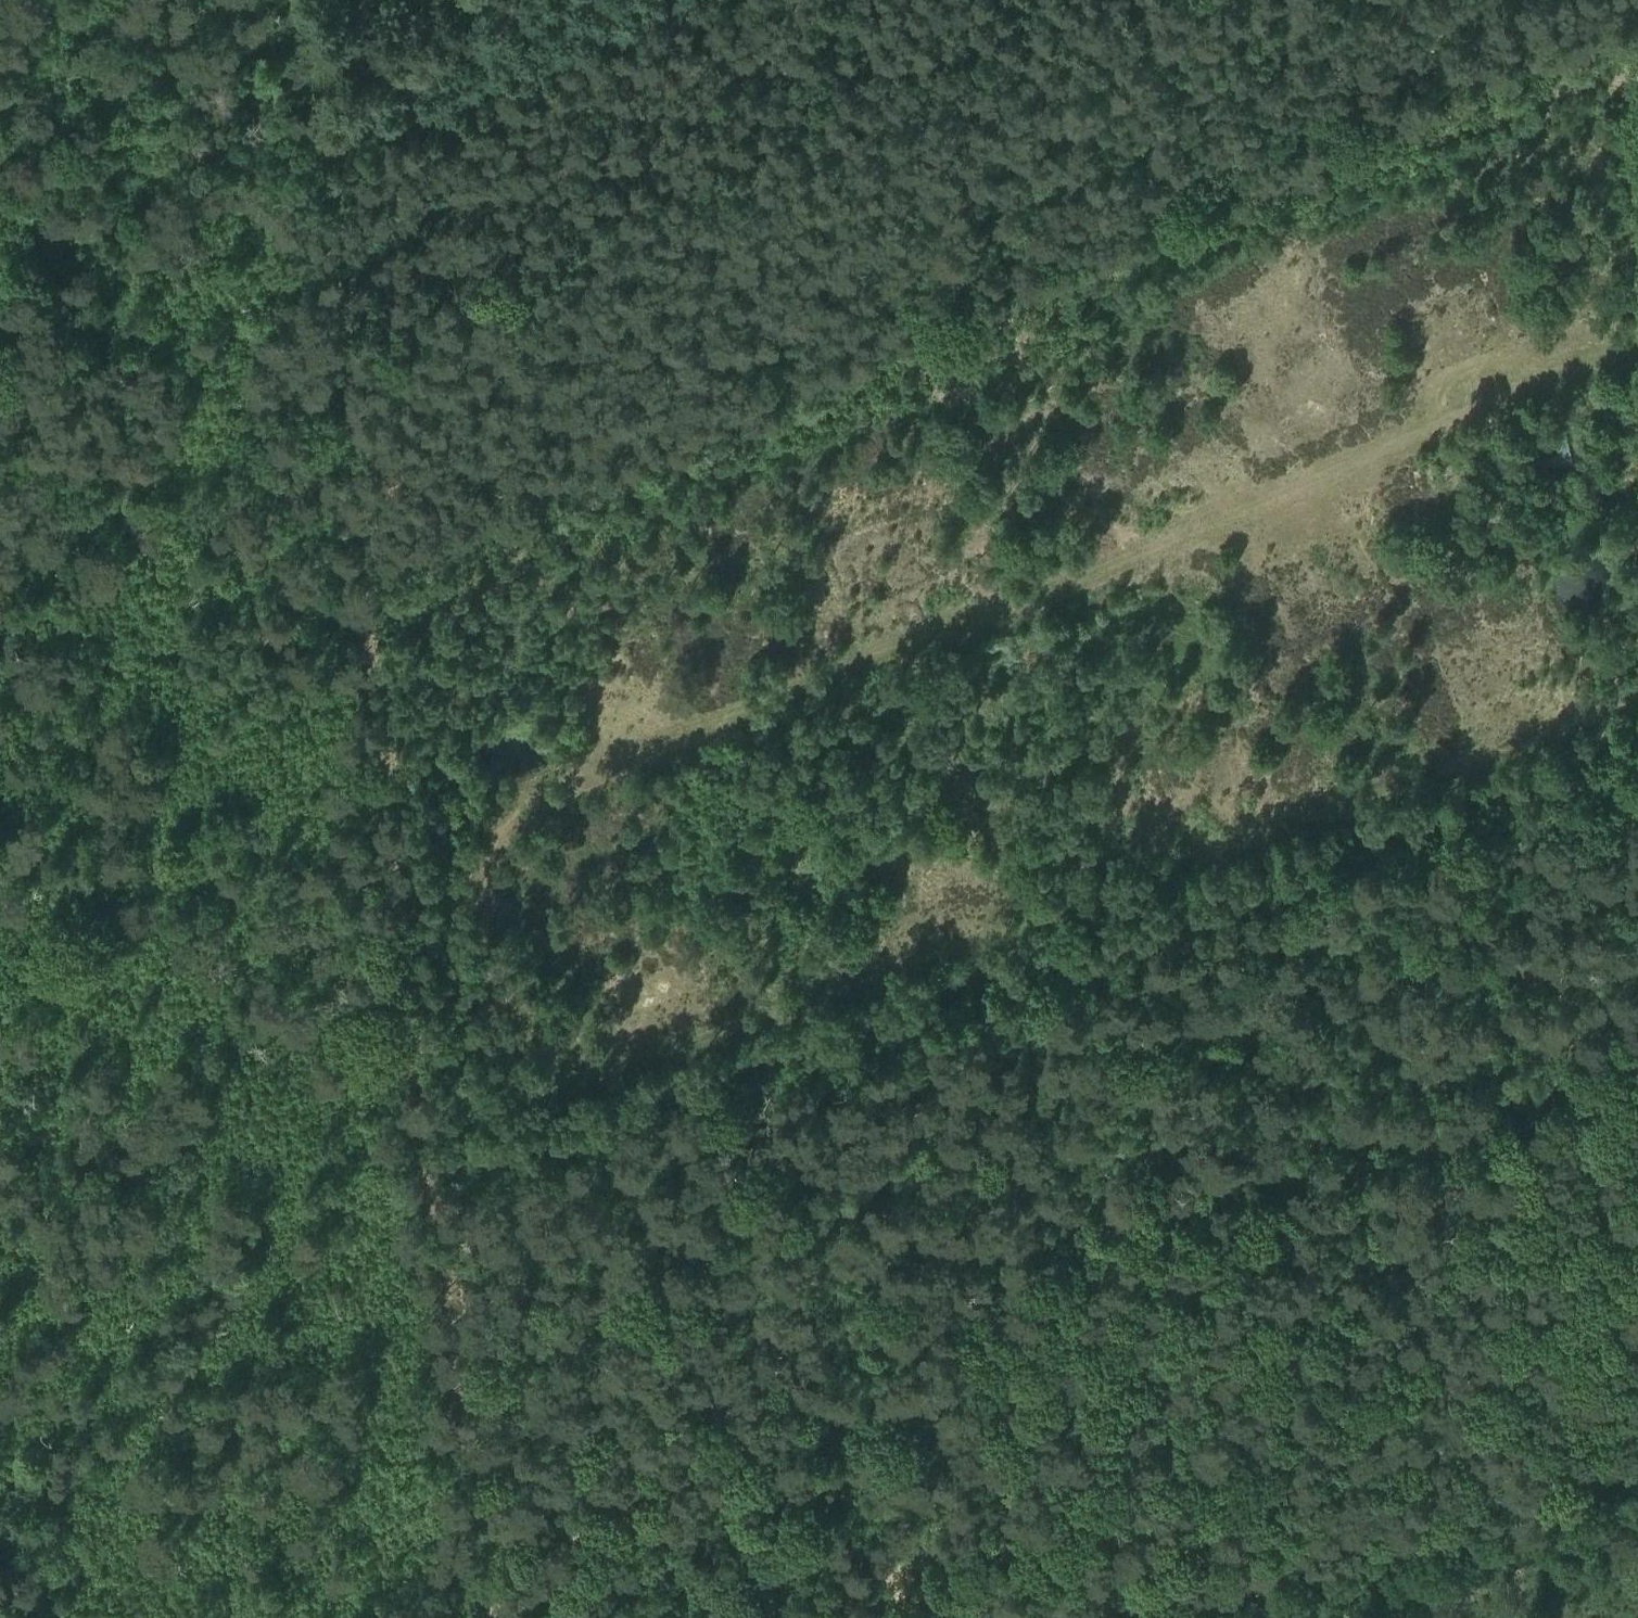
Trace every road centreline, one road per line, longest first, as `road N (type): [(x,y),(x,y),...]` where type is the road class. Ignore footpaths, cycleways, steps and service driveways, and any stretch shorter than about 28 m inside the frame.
road 1 (track): [(465,1617),(432,1201),(349,568)]
road 2 (track): [(1637,1457),(1086,1617)]

